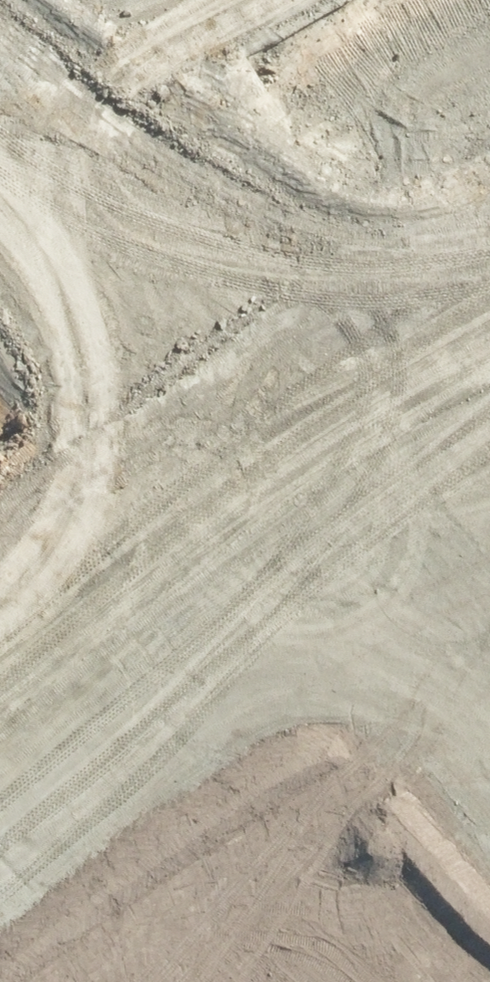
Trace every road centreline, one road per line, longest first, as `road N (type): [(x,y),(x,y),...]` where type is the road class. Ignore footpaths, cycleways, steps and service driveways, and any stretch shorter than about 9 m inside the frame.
road 1 (unknown): [(0,106),(489,625)]
road 2 (unknown): [(0,706),(304,432),(489,316)]

